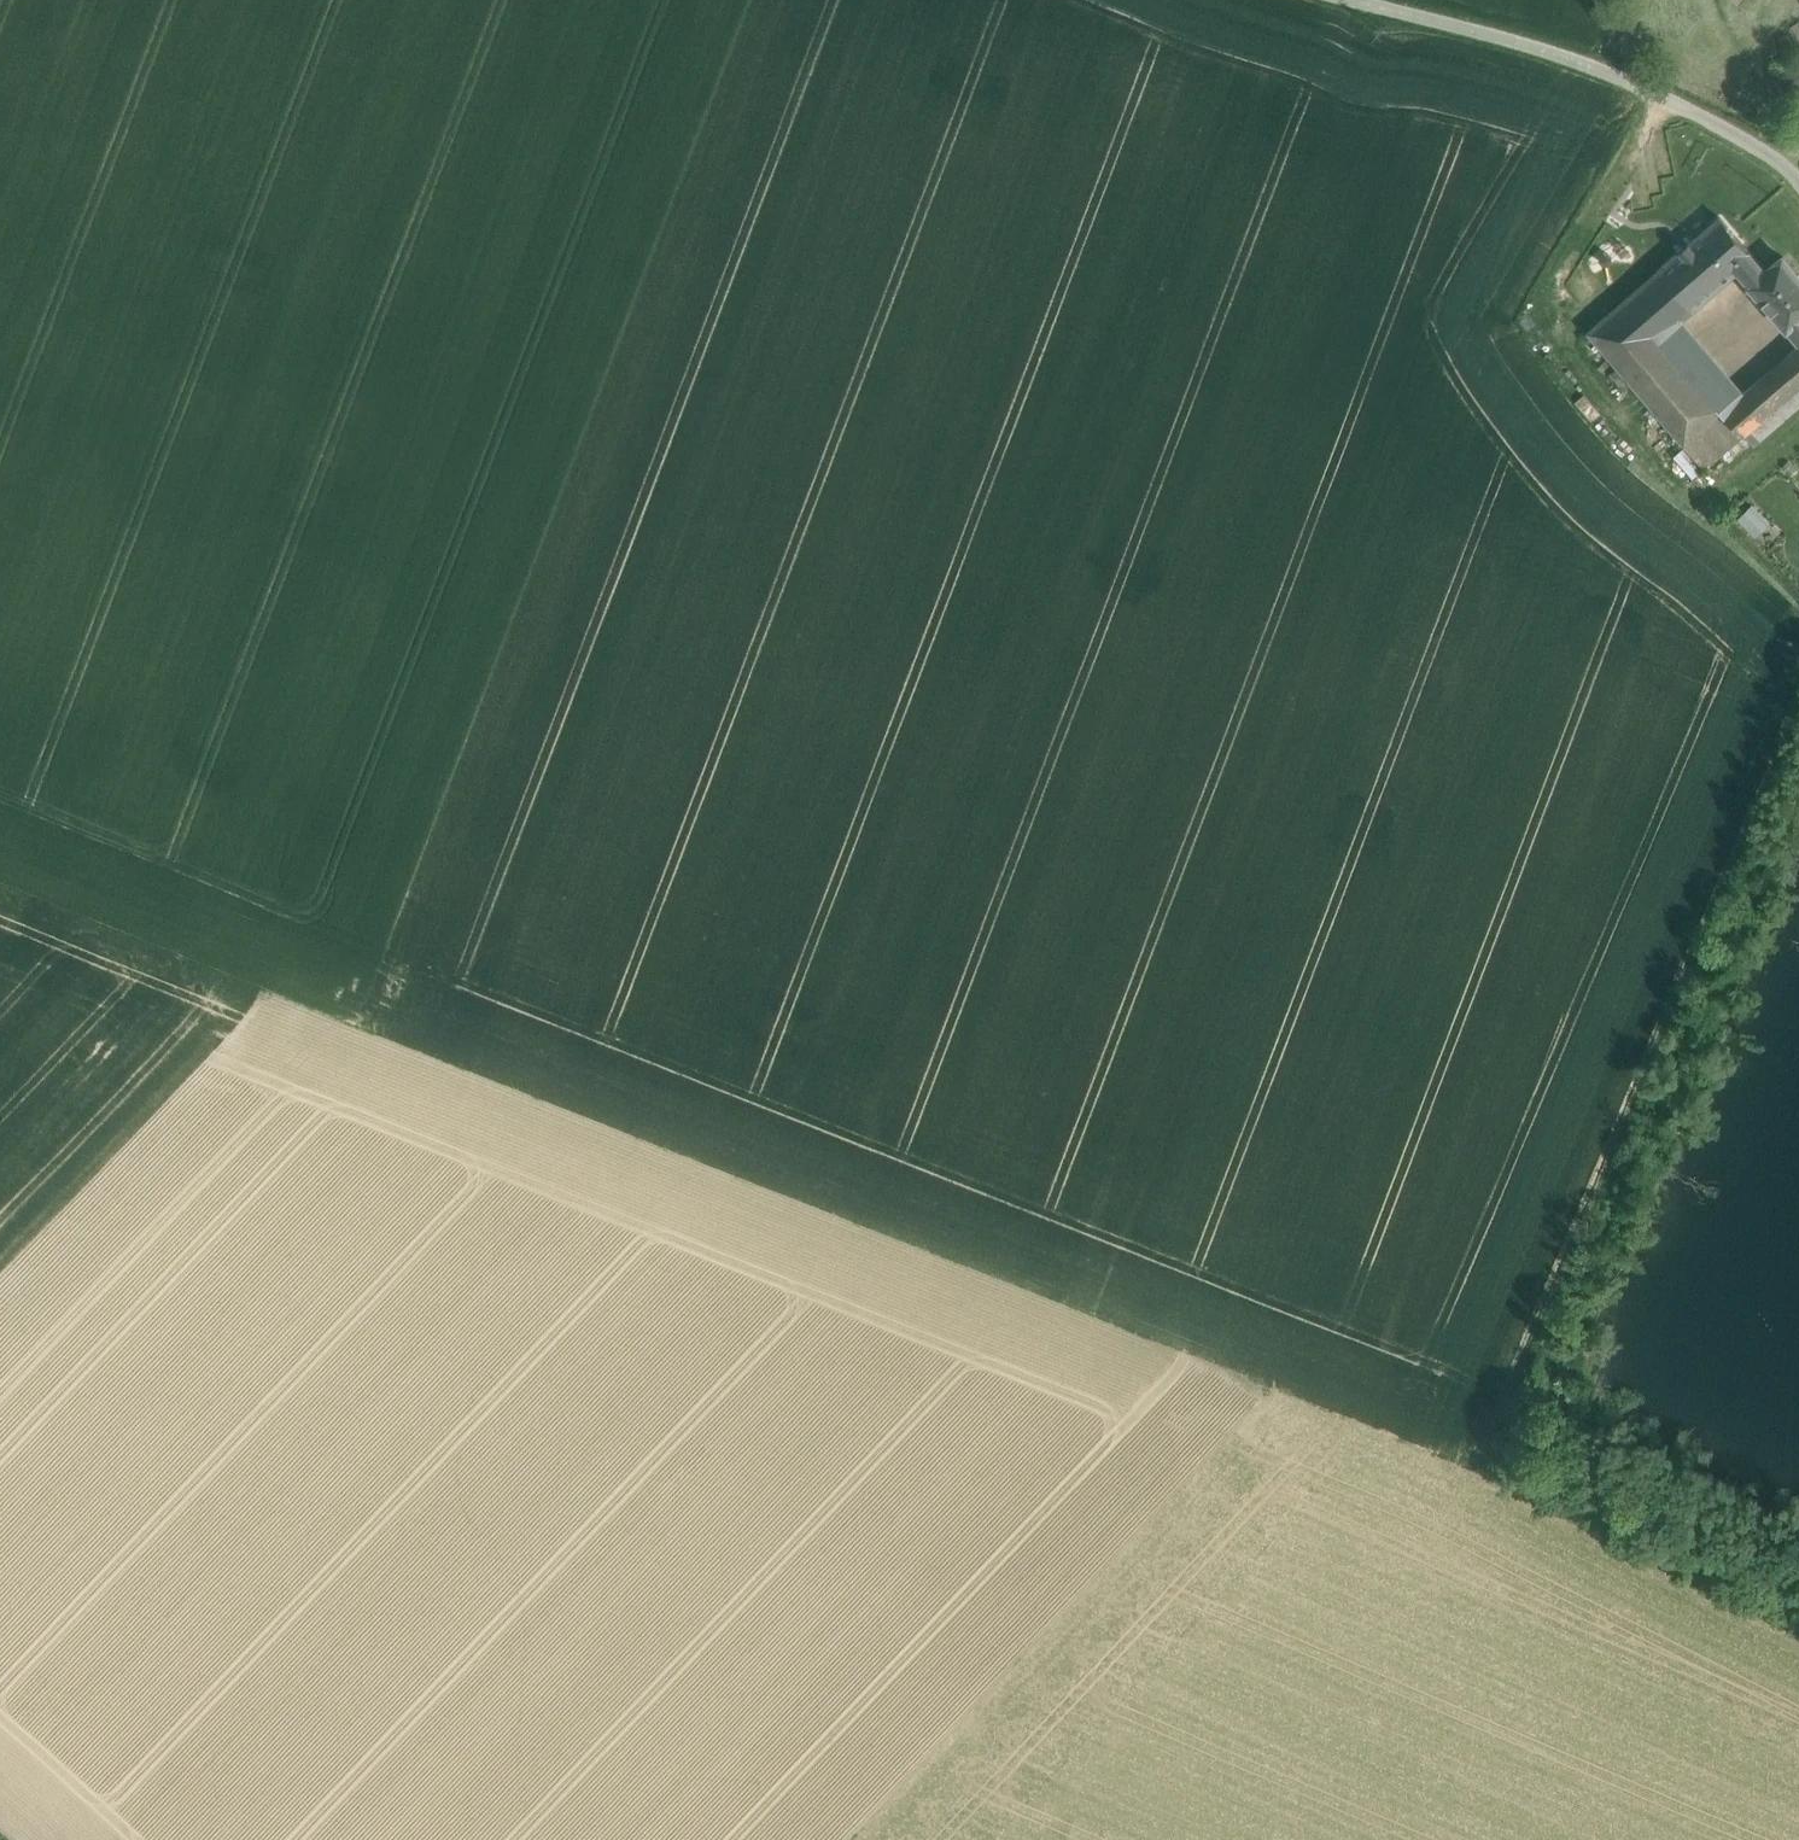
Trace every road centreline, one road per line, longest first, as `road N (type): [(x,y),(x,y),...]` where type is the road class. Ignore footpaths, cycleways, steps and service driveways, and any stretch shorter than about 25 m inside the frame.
road 1 (unclassified): [(1798,185),(1636,84),(1349,0)]

